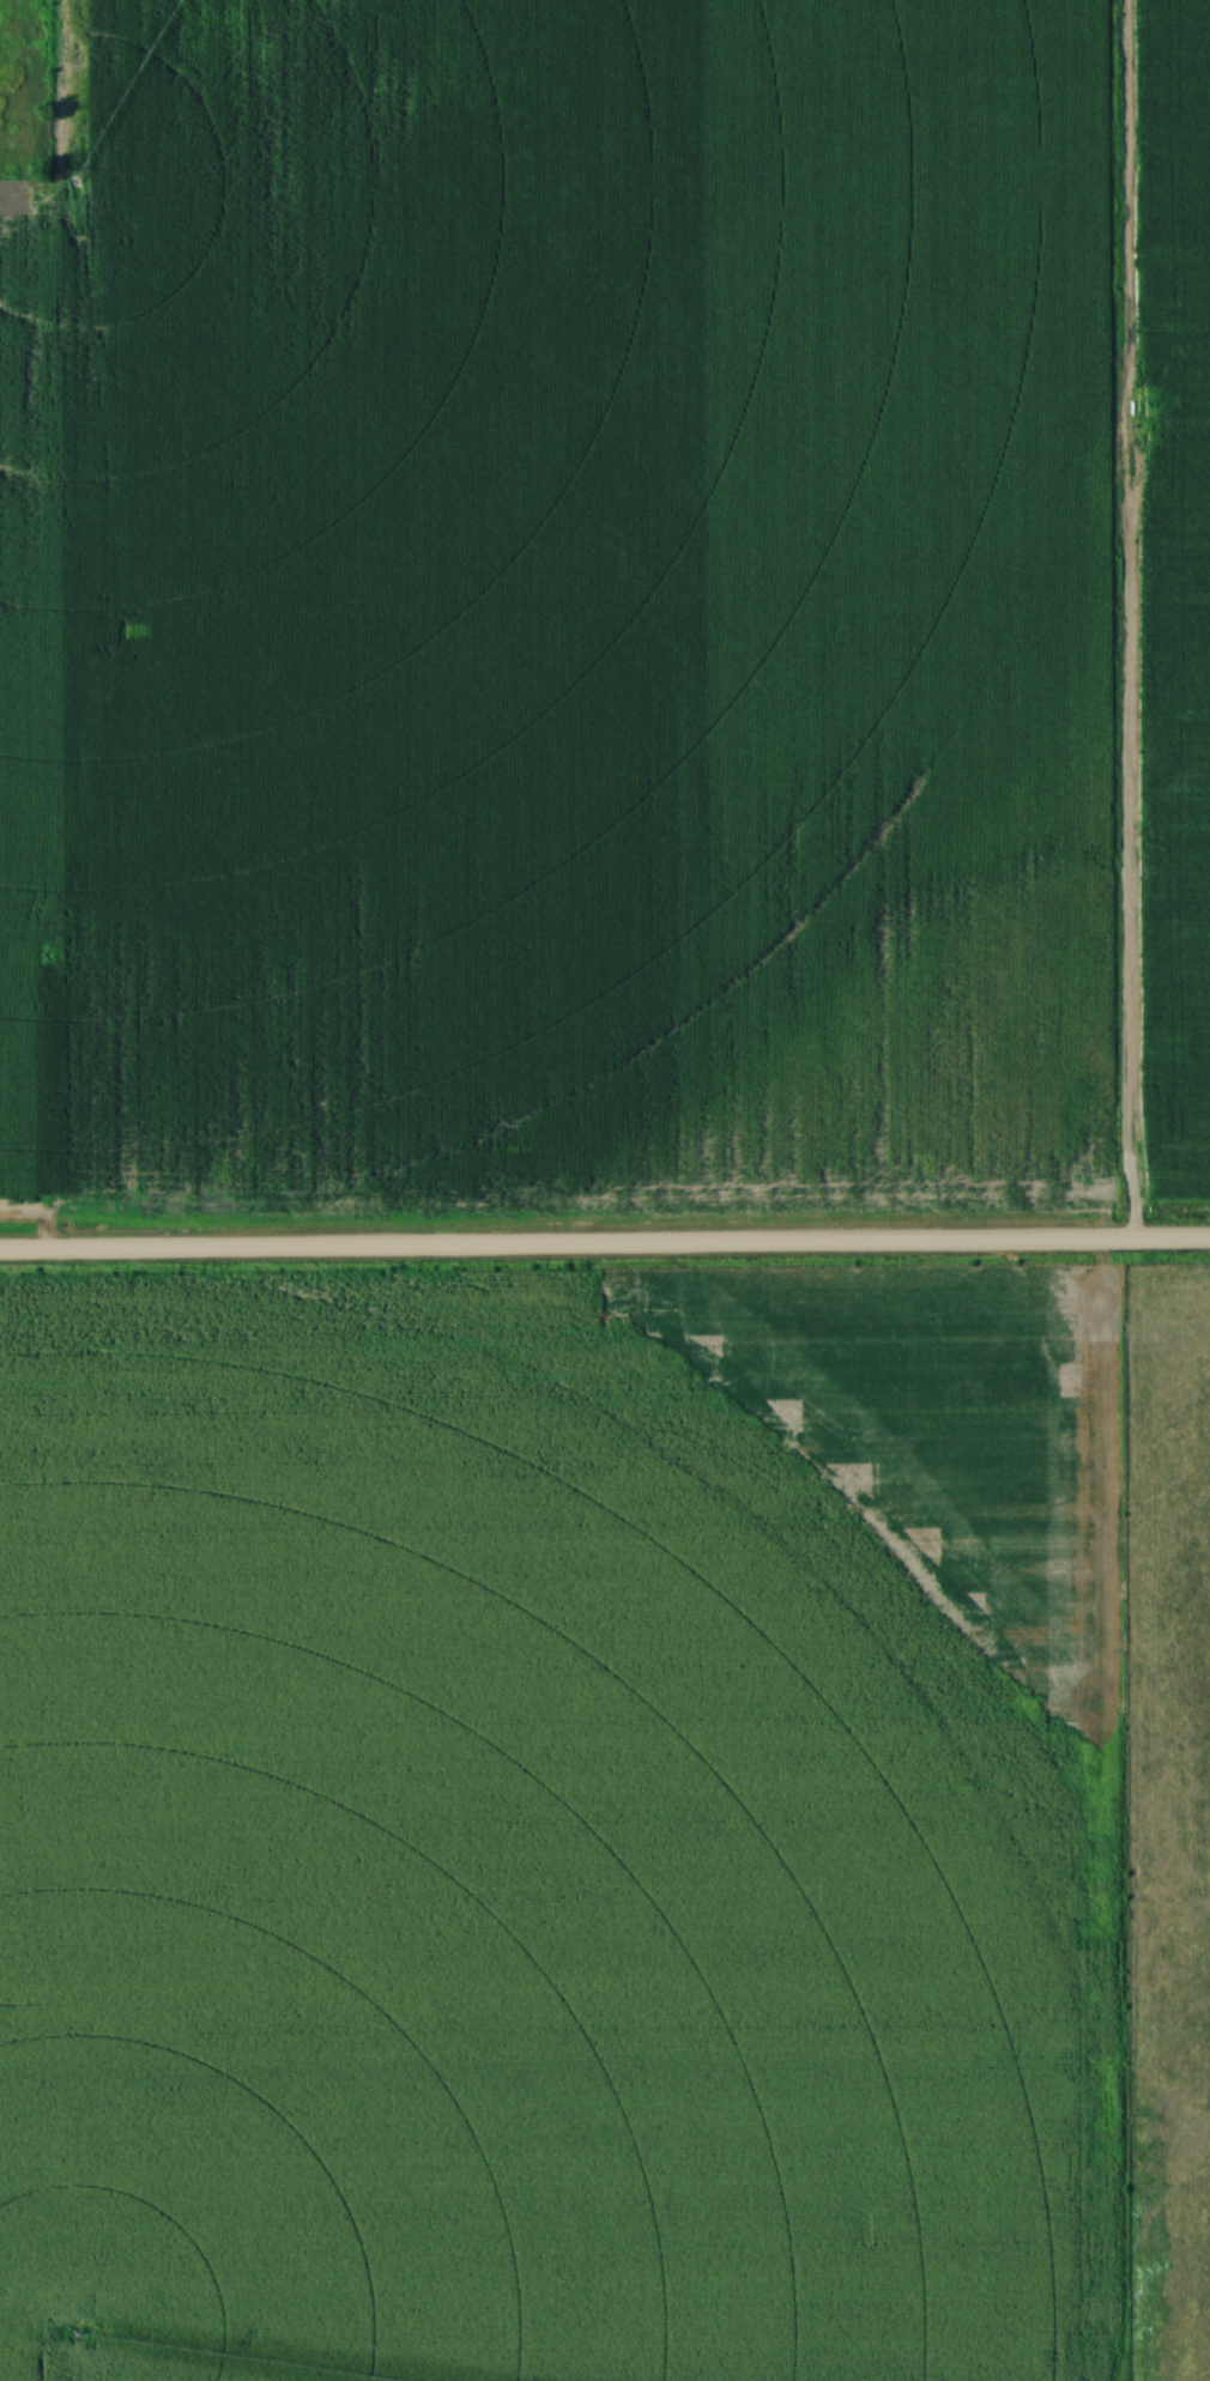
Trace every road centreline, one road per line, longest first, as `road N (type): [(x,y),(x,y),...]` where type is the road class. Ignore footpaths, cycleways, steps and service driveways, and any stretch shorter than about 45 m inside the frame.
road 1 (residential): [(0,1255),(1209,1245)]

